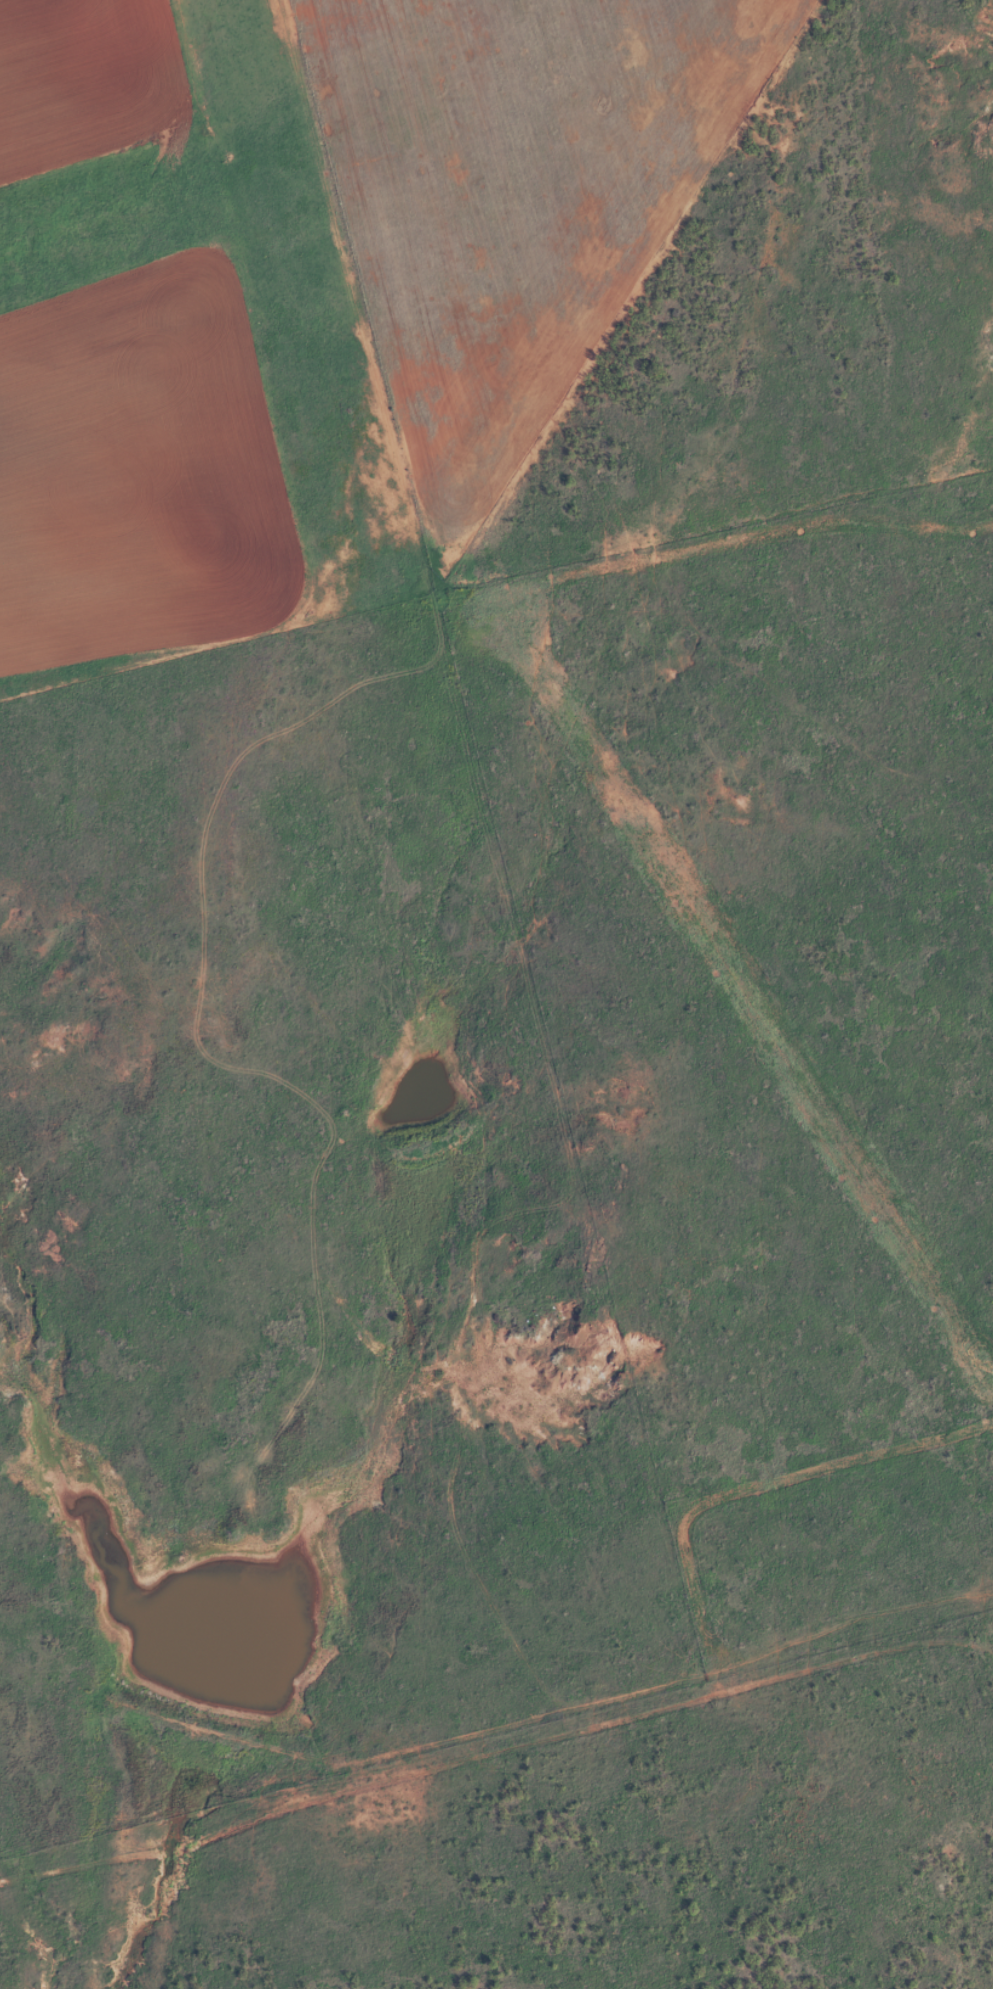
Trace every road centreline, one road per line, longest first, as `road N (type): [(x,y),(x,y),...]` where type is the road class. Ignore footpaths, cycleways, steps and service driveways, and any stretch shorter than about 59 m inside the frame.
road 1 (residential): [(238,1397),(232,841),(307,653),(285,546),(227,439),(184,240),(77,0)]

